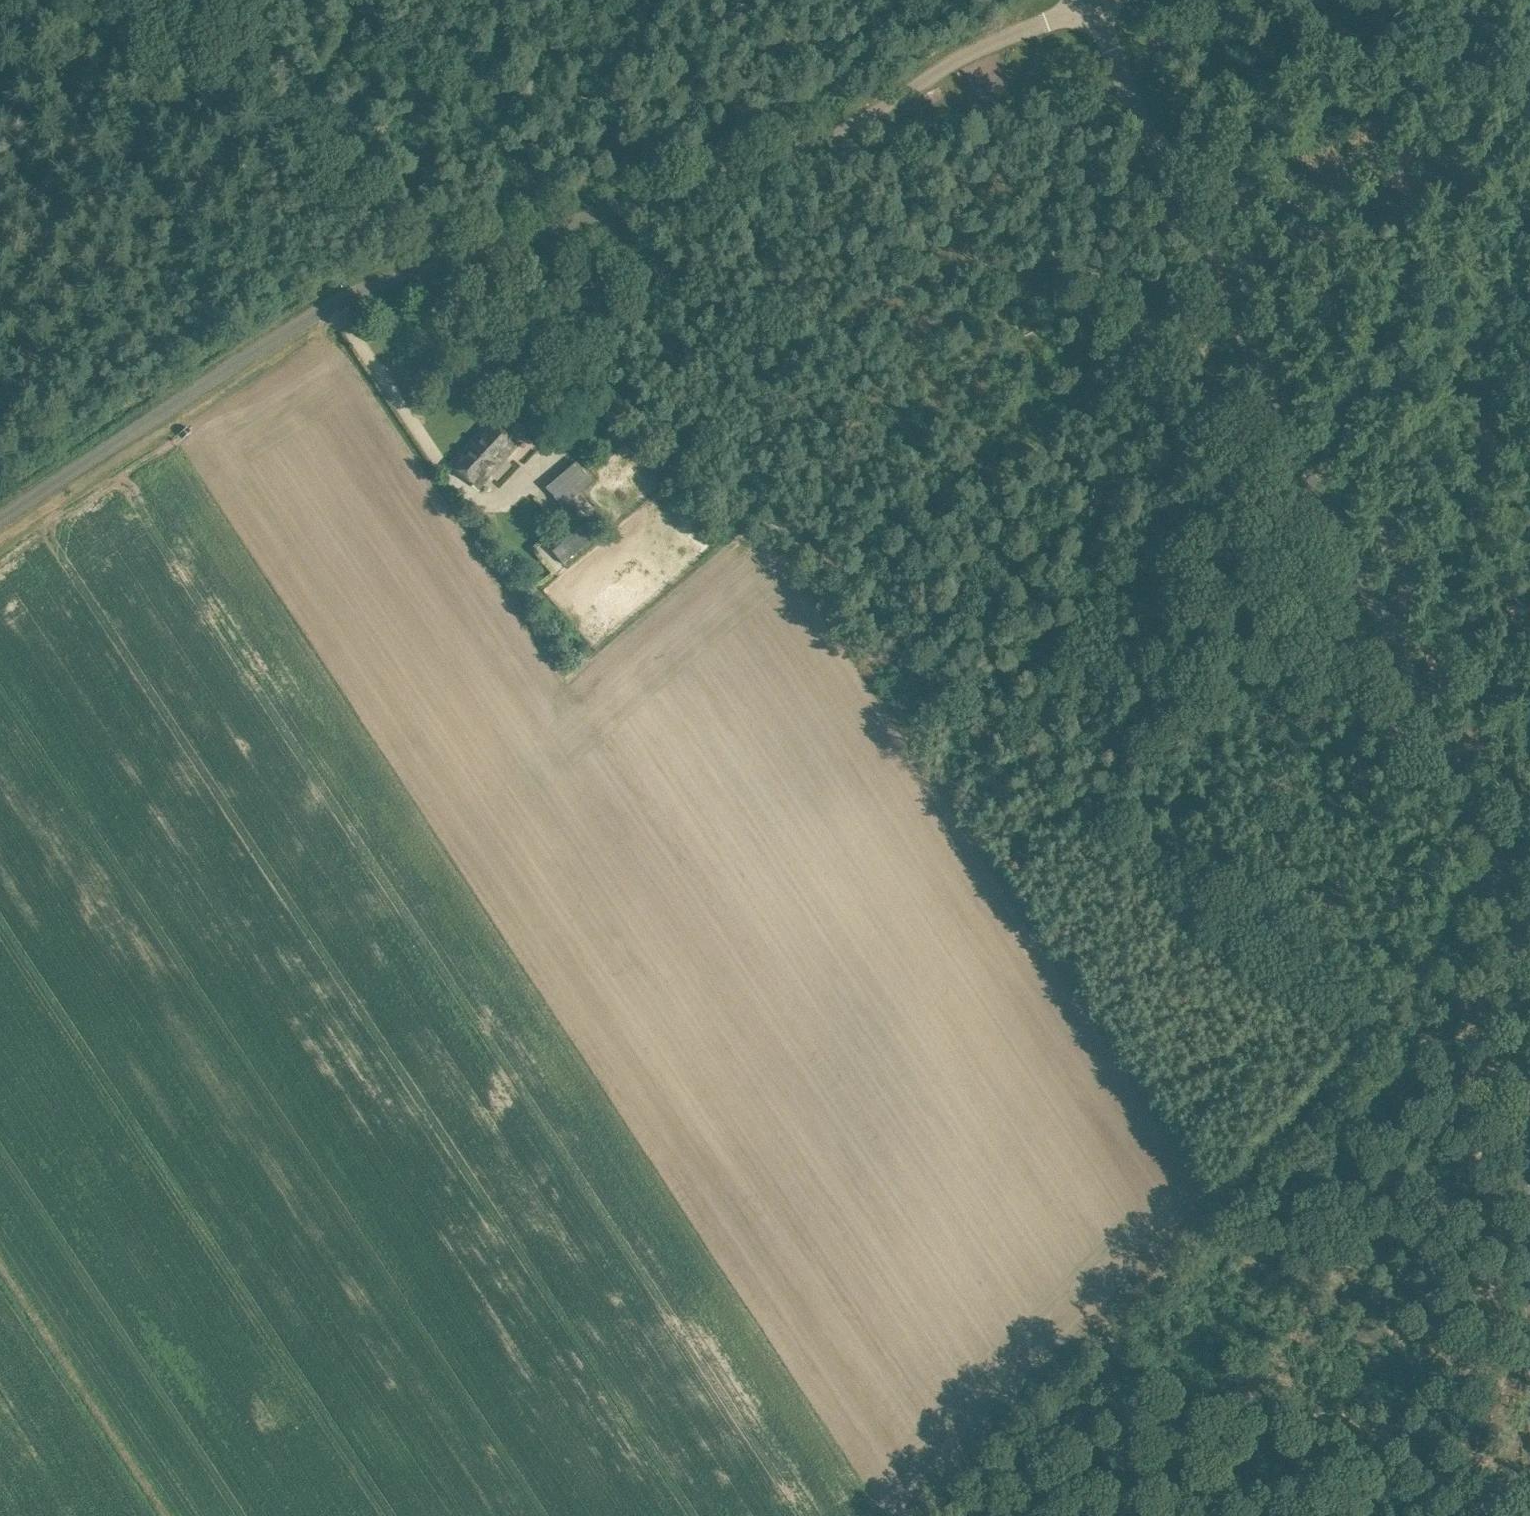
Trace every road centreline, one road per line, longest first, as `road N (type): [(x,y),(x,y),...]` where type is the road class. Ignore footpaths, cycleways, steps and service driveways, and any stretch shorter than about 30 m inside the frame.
road 1 (unclassified): [(1529,1322),(1488,829),(1471,780),(1345,544),(1087,3)]
road 2 (unclassified): [(0,522),(288,333),(392,281),(808,139),(1024,26),(1087,3)]
road 3 (track): [(939,1515),(1098,1338),(1347,1082),(1529,843)]

